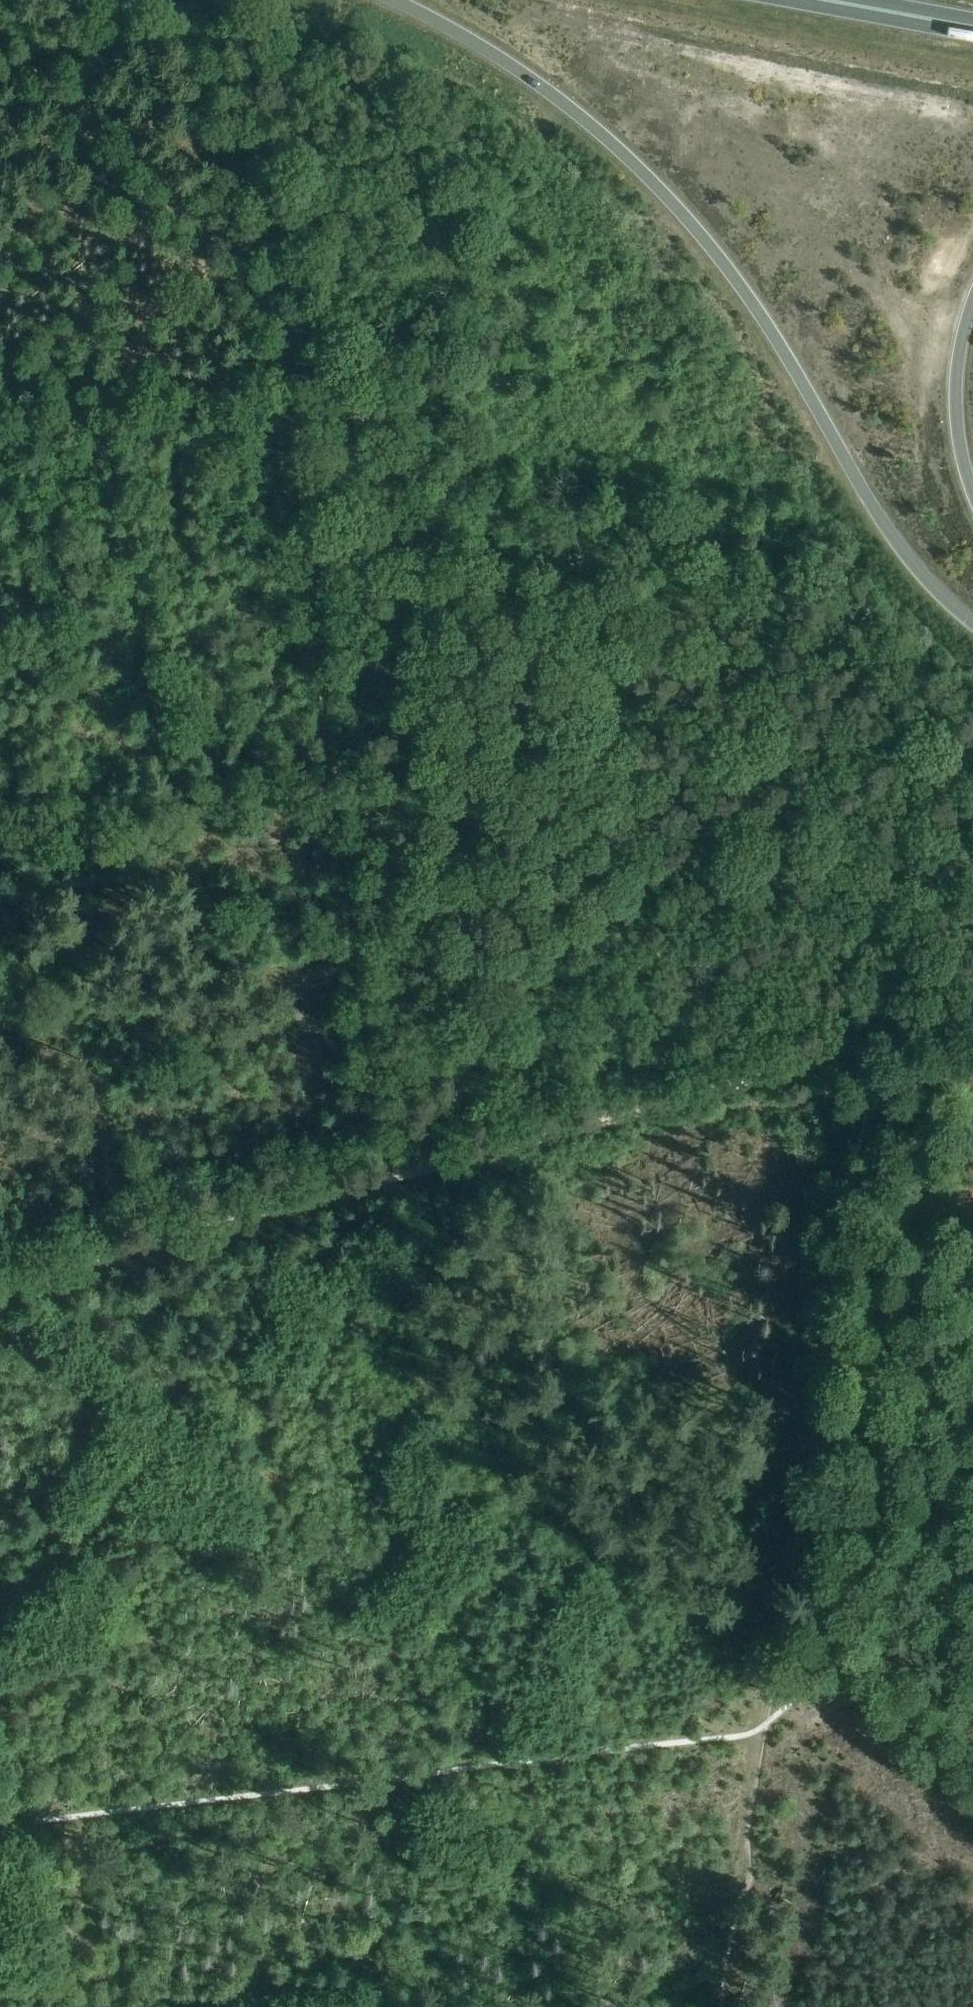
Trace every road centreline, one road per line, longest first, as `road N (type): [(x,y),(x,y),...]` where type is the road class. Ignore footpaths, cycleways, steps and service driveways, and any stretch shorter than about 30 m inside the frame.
road 1 (track): [(0,1284),(402,1165),(868,1047)]
road 2 (trunk): [(394,0),(537,83),(655,184),(770,329),(882,522),(972,623)]
road 3 (trunk): [(972,493),(955,402),(972,301)]
road 4 (trunk): [(830,0),(972,26)]

